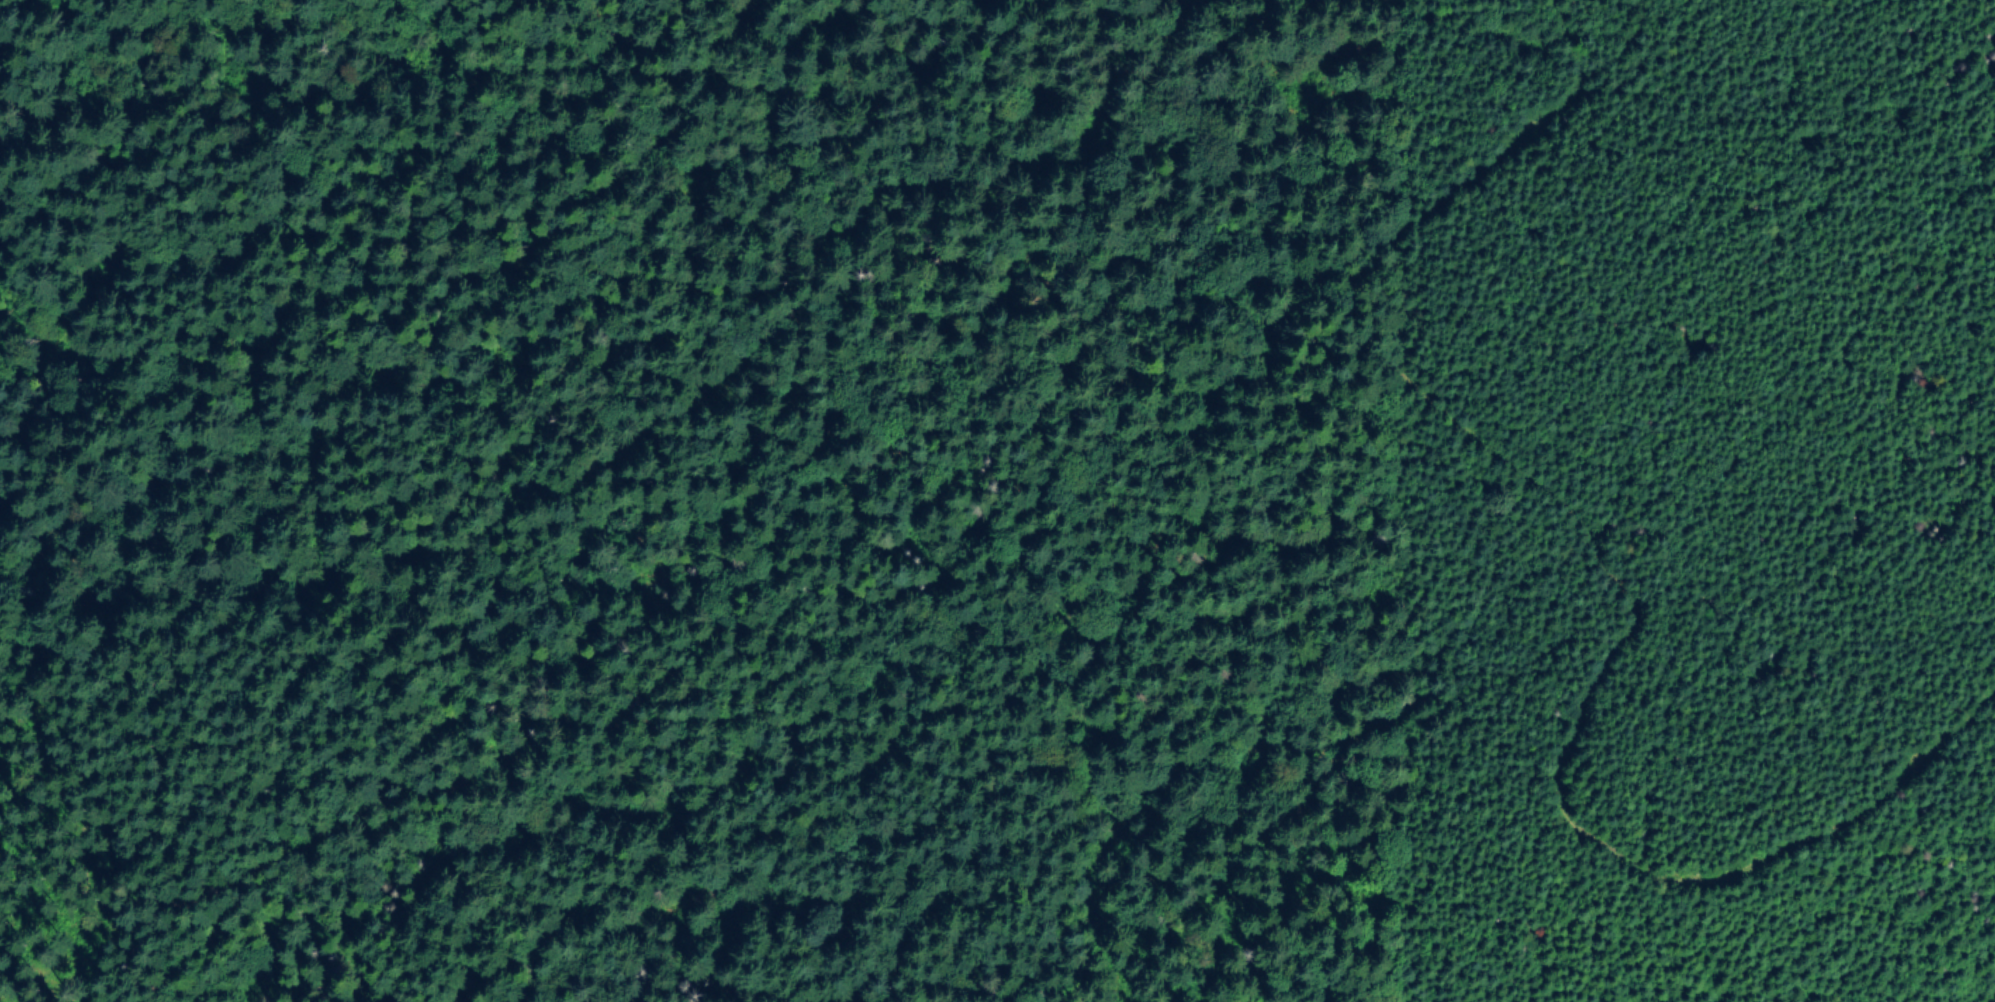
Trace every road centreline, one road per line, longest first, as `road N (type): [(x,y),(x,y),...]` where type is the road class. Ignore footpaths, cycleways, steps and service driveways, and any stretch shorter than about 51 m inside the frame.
road 1 (residential): [(1994,676),(1952,723),(1803,824),(1684,842),(1600,794),(1564,729),(1624,615),(1589,526),(1544,480),(1520,0)]

